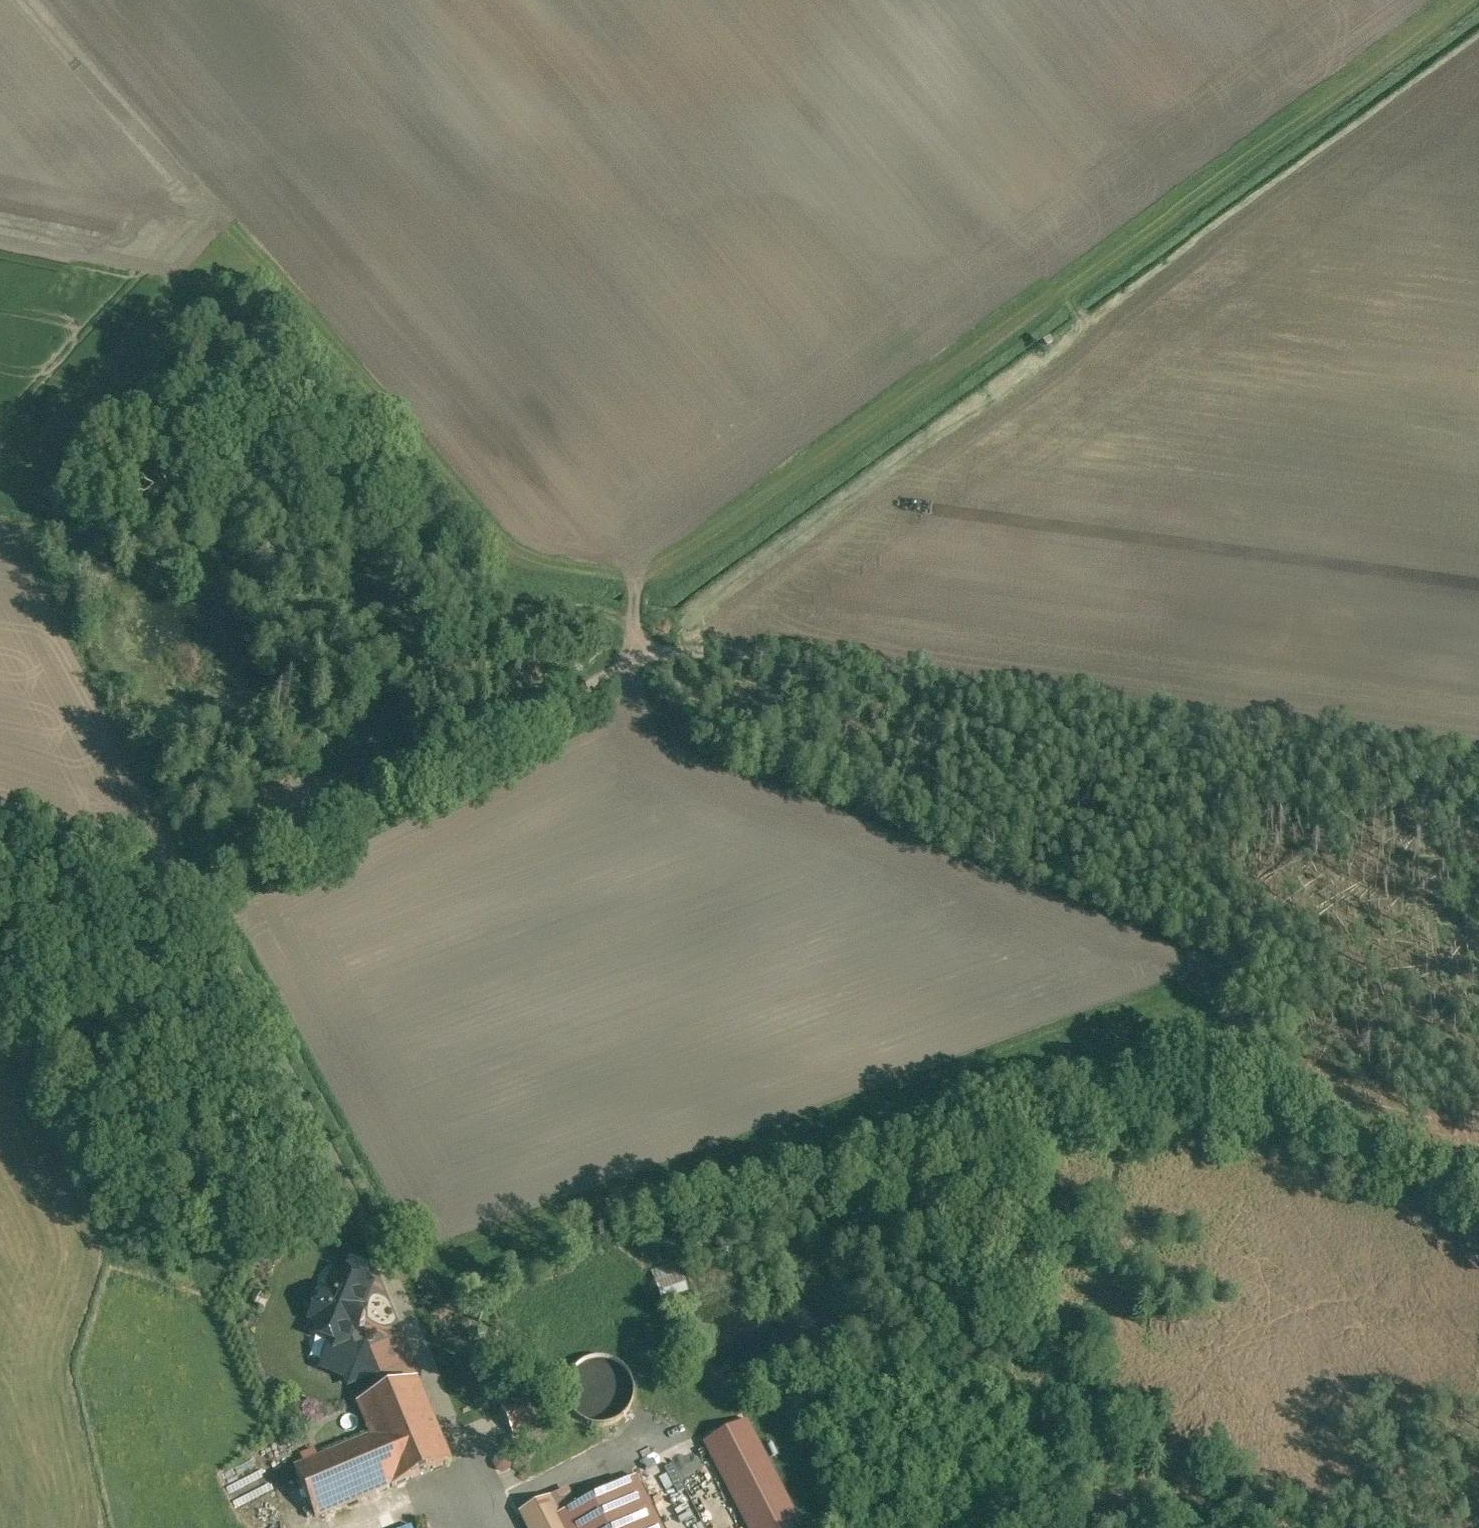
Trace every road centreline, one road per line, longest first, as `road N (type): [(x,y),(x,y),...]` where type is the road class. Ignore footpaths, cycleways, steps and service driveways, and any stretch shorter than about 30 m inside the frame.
road 1 (track): [(653,662),(635,619),(0,505)]

